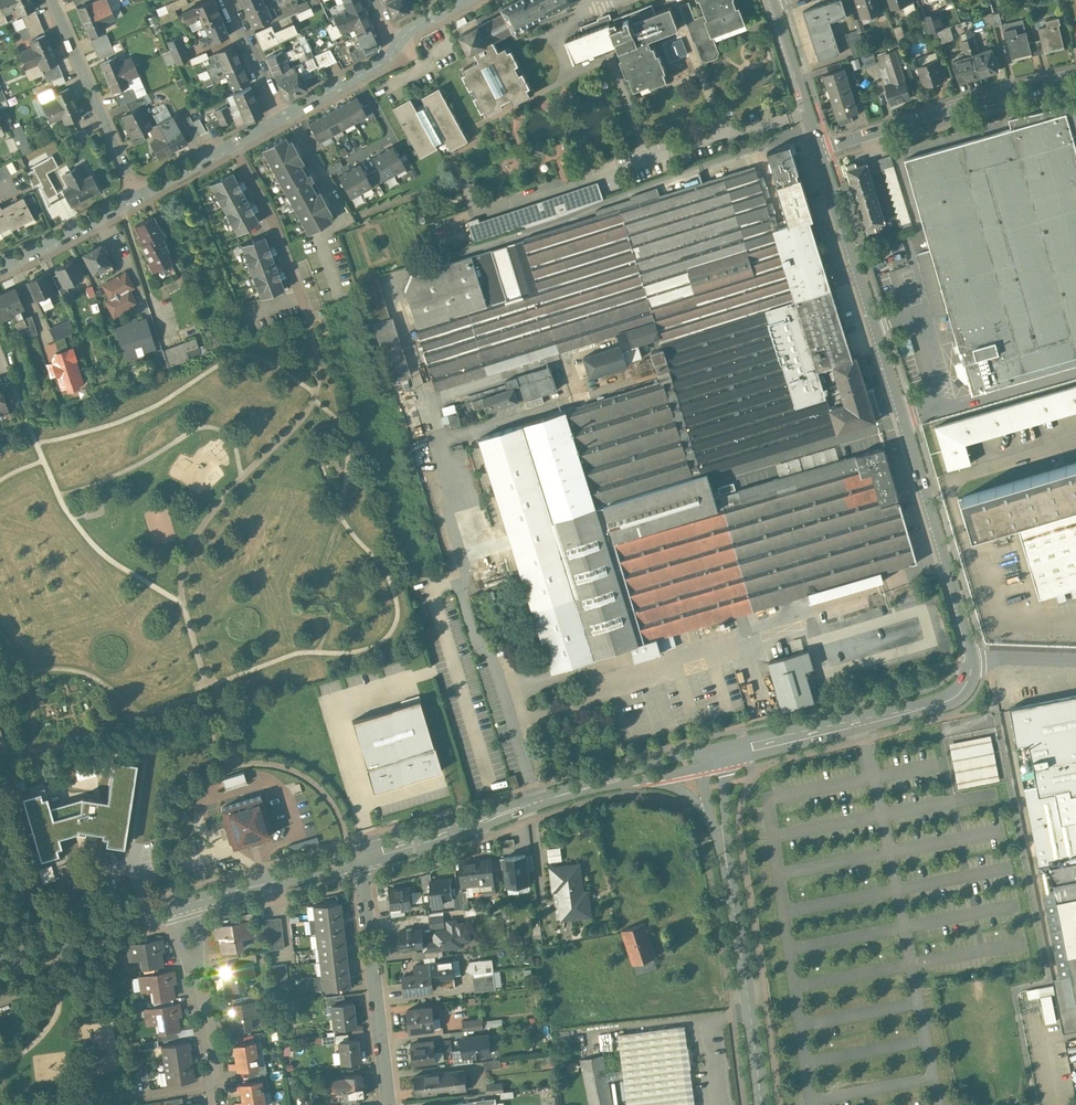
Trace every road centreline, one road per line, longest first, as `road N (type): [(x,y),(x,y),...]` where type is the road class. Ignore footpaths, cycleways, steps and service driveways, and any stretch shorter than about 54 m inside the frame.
road 1 (residential): [(818,149),(975,655)]
road 2 (residential): [(975,655),(954,694),(710,755)]
road 3 (tertiary): [(633,776),(358,859)]
road 4 (tertiary): [(722,834),(761,1104)]
road 5 (residential): [(1075,75),(818,149)]
road 6 (residential): [(390,1104),(358,859)]
road 7 (residential): [(138,197),(53,0)]
road 8 (tertiary): [(183,905),(0,961)]
road 9 (residential): [(183,905),(212,1086)]
road 10 (tertiary): [(358,859),(183,905)]
road 11 (residential): [(138,197),(285,118)]
road 12 (residential): [(0,266),(138,197)]
road 13 (residential): [(772,5),(818,149)]
road 14 (residential): [(285,118),(395,47)]
road 15 (residential): [(229,0),(285,118)]

